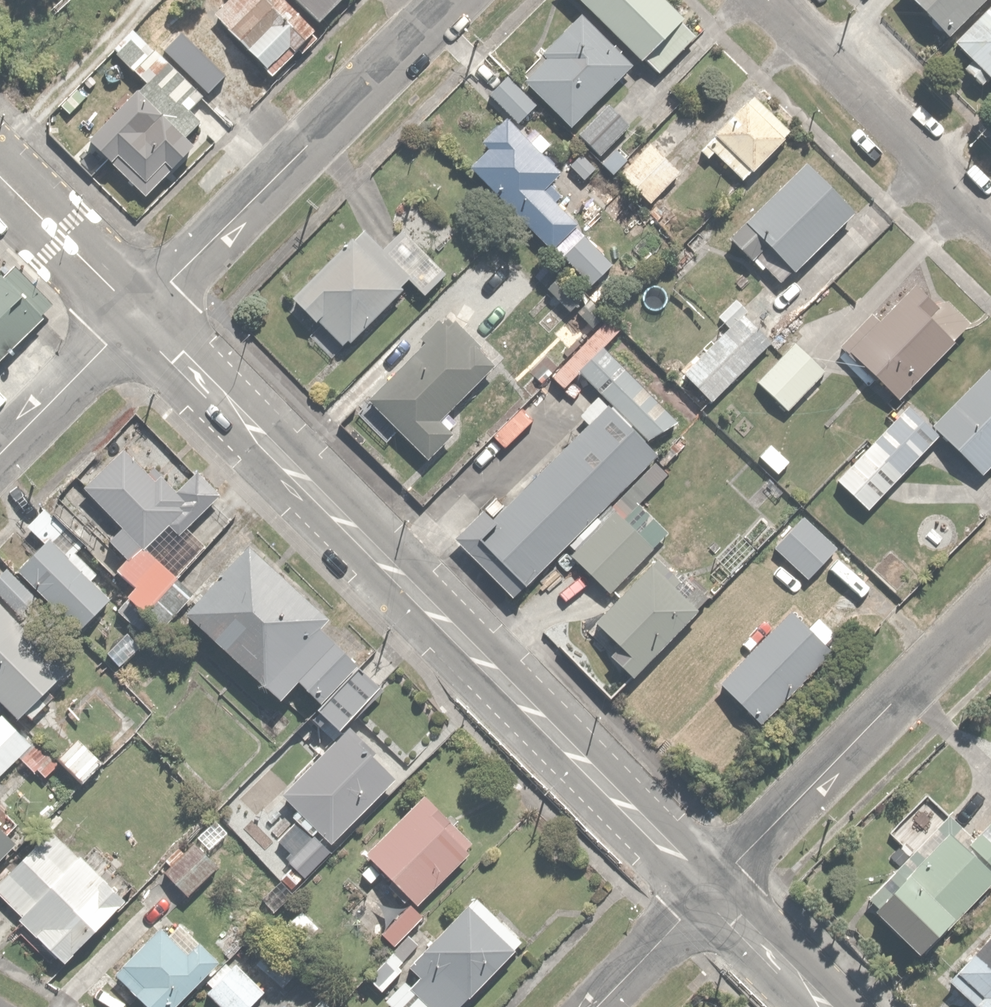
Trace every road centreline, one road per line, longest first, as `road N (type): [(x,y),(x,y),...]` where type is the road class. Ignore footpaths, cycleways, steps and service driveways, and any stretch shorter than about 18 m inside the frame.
road 1 (residential): [(712,888),(265,439),(232,396),(140,312)]
road 2 (residential): [(140,312),(452,0)]
road 3 (residential): [(712,888),(990,601)]
road 4 (residential): [(990,217),(772,0)]
road 5 (residential): [(0,455),(140,312)]
road 6 (residential): [(140,312),(0,174)]
road 7 (residential): [(830,1006),(712,888)]
road 8 (residential): [(598,1006),(712,888)]

